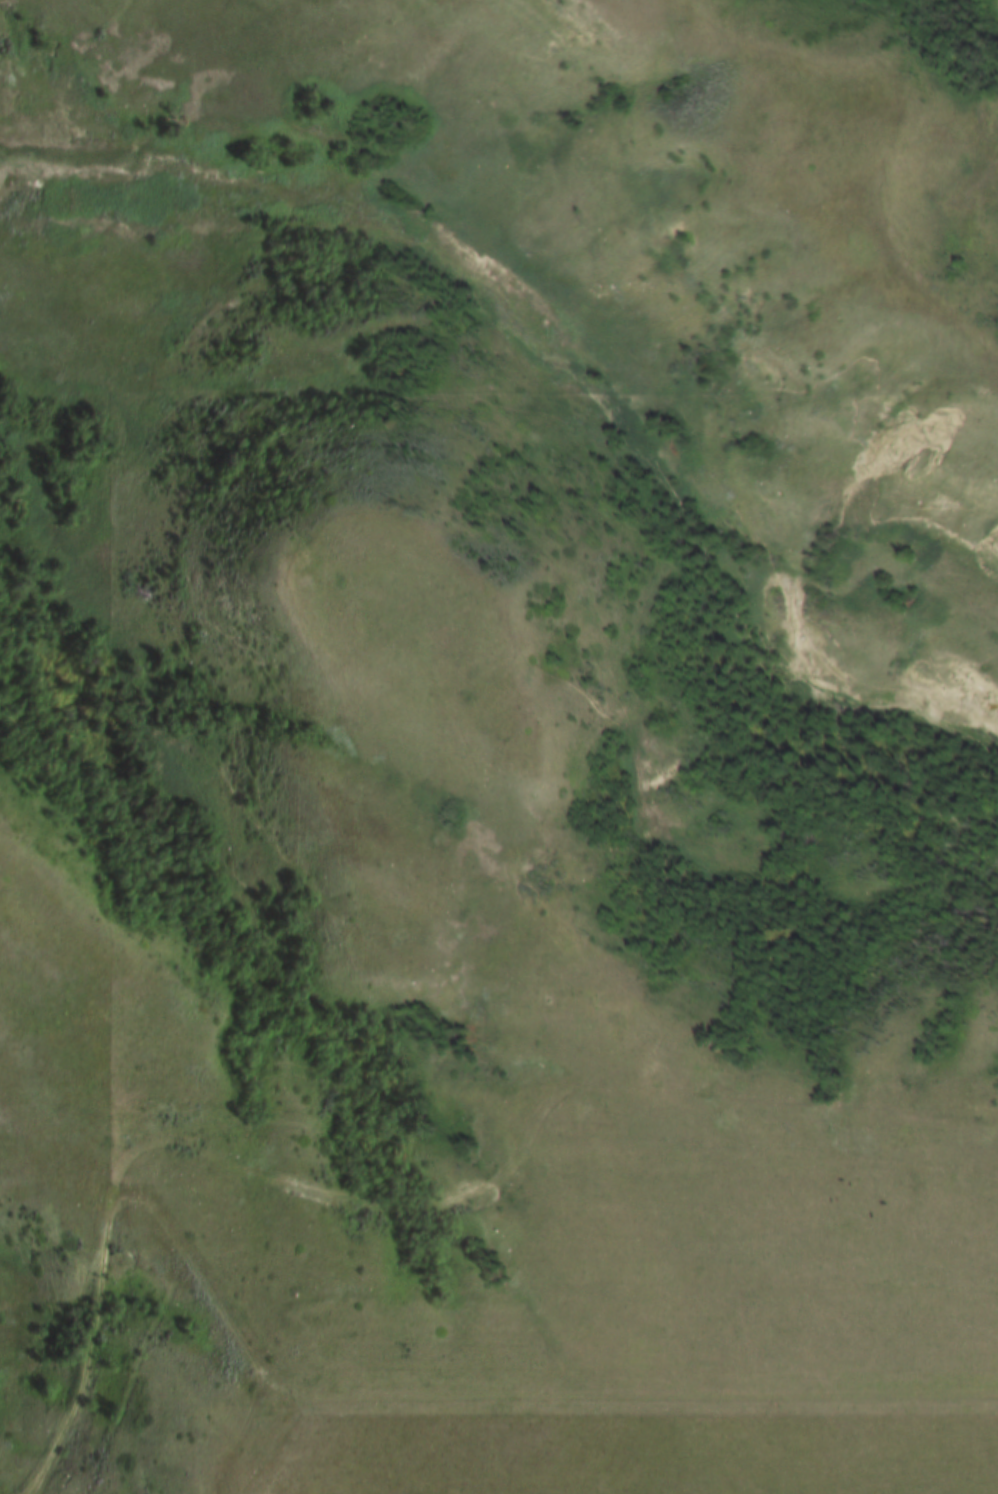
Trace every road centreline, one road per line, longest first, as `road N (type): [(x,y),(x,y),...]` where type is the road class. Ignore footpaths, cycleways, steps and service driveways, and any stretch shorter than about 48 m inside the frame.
road 1 (track): [(32,1493),(85,1381),(107,1235),(119,1211),(139,1201),(169,1226),(273,1387),(303,1395),(997,1401)]

